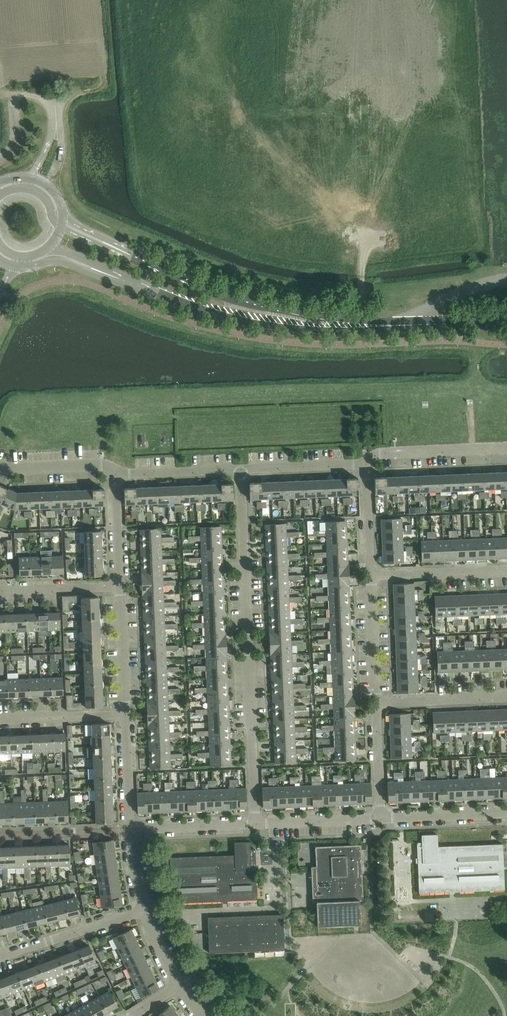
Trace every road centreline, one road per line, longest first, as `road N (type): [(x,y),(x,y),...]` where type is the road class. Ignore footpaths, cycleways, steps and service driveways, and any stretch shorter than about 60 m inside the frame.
road 1 (residential): [(253,824),(242,471)]
road 2 (tertiary): [(102,272),(247,322),(378,326)]
road 3 (tertiary): [(378,326),(247,301),(111,246)]
road 4 (residential): [(0,956),(145,910)]
road 5 (residential): [(366,465),(379,452),(506,447)]
road 6 (residential): [(370,575),(506,570)]
road 7 (residential): [(506,696),(376,701)]
road 8 (residential): [(124,714),(121,585)]
road 9 (residential): [(253,824),(380,819)]
road 10 (residential): [(376,701),(370,575)]
road 11 (residential): [(380,819),(506,814)]
road 12 (residential): [(242,471),(366,465)]
road 13 (residential): [(118,476),(242,471)]
road 14 (residential): [(0,718),(124,714)]
road 15 (residential): [(0,465),(104,464),(118,476)]
road 16 (residential): [(131,829),(253,824)]
road 17 (residential): [(0,586),(121,585)]

